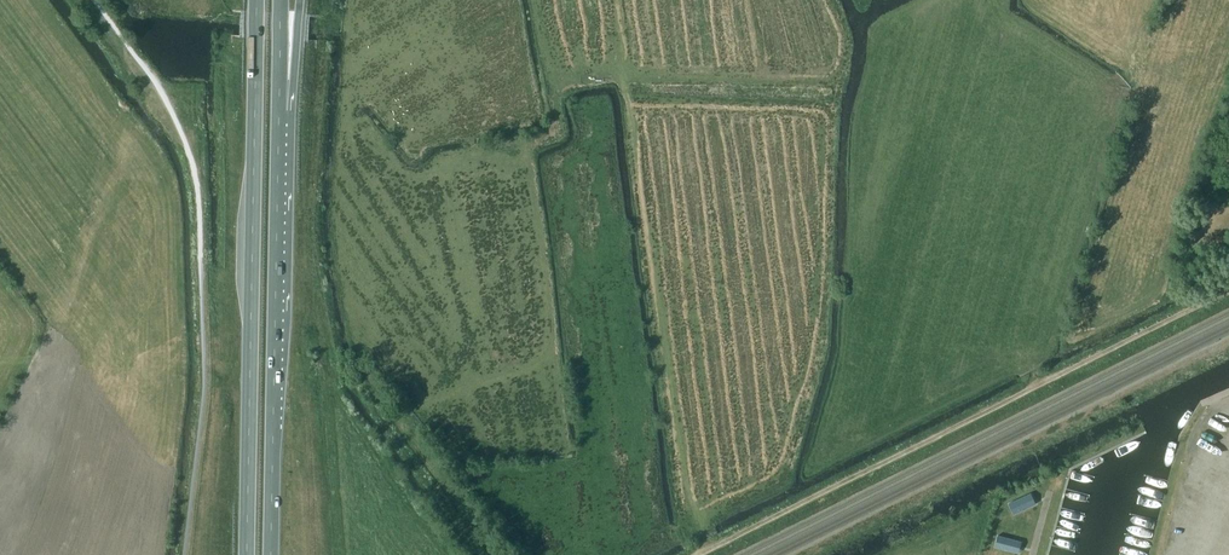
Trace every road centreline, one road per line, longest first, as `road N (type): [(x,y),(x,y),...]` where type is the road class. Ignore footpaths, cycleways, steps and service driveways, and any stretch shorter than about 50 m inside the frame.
road 1 (track): [(692,554),(1228,291)]
road 2 (trunk): [(256,0),(249,554)]
road 3 (trunk): [(271,554),(279,110)]
road 4 (track): [(494,554),(360,372)]

